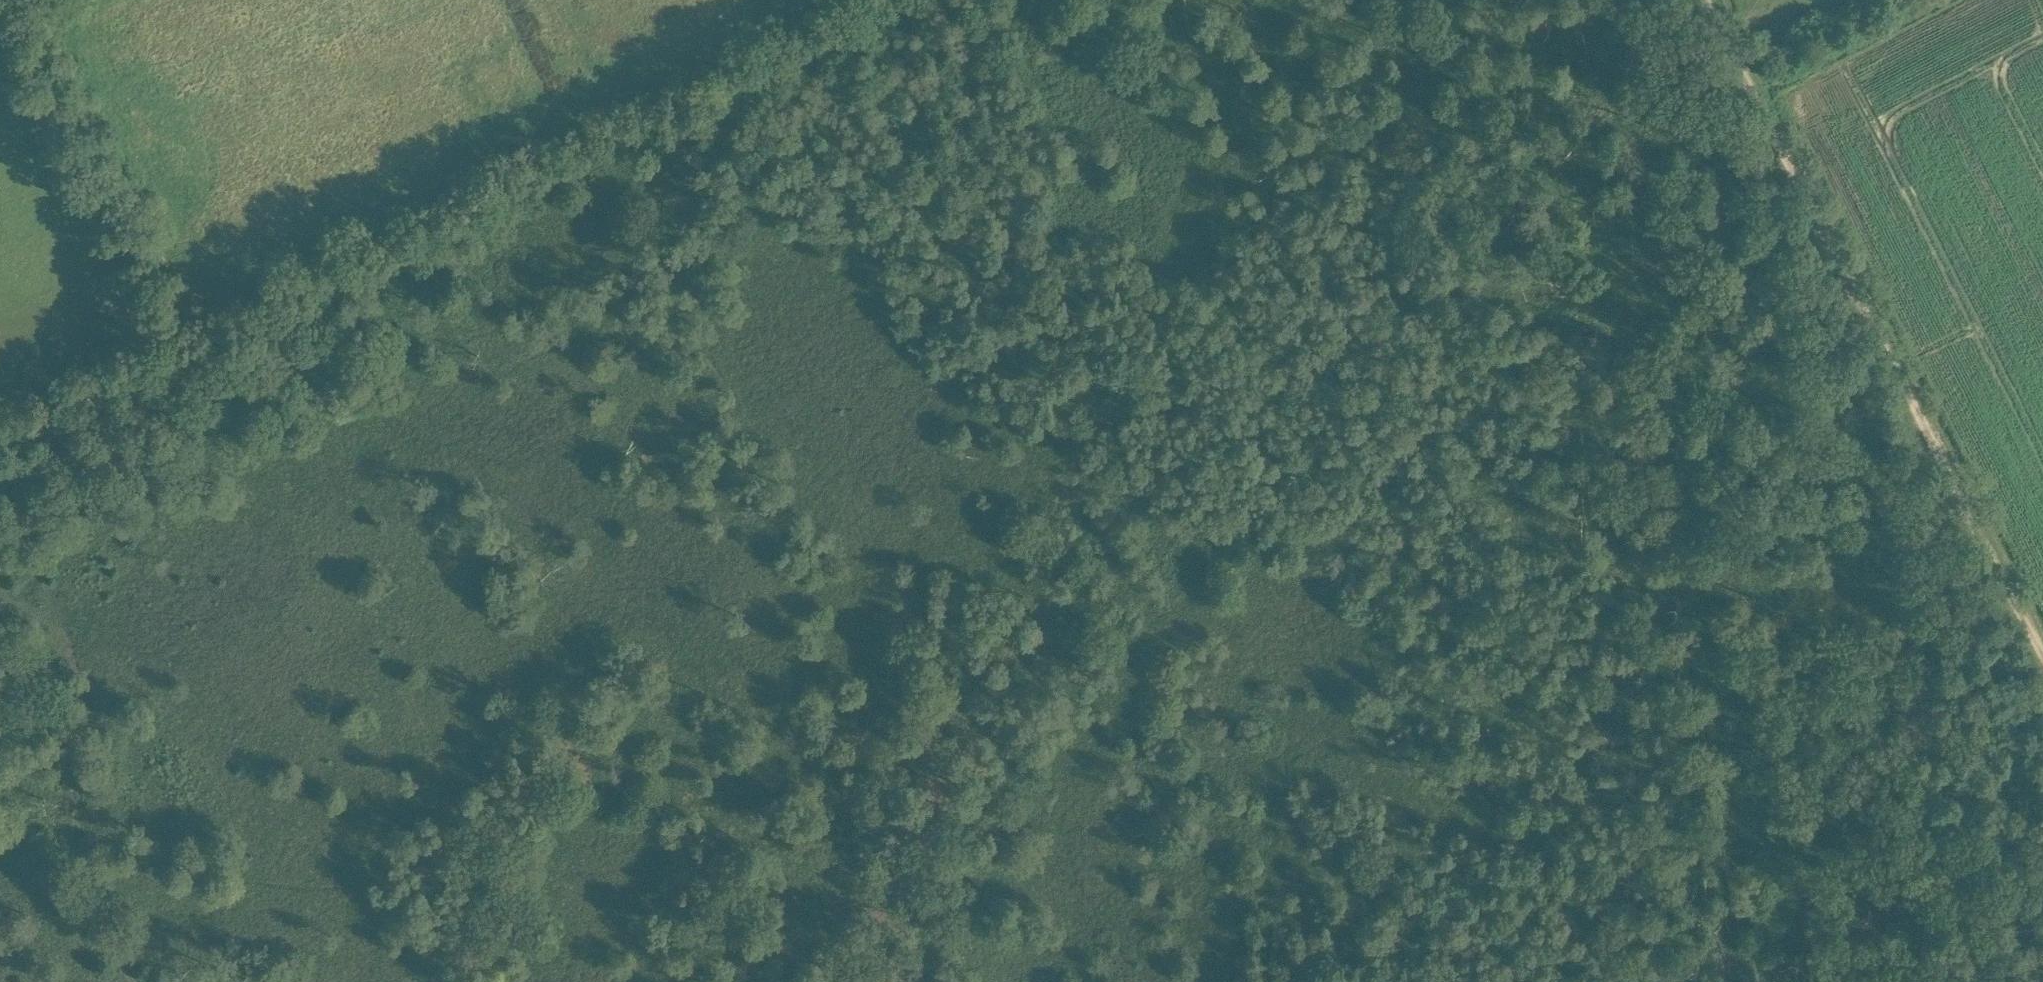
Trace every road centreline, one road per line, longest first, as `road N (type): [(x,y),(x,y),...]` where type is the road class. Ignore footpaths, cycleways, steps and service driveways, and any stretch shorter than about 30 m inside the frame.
road 1 (track): [(2042,663),(1705,0)]

